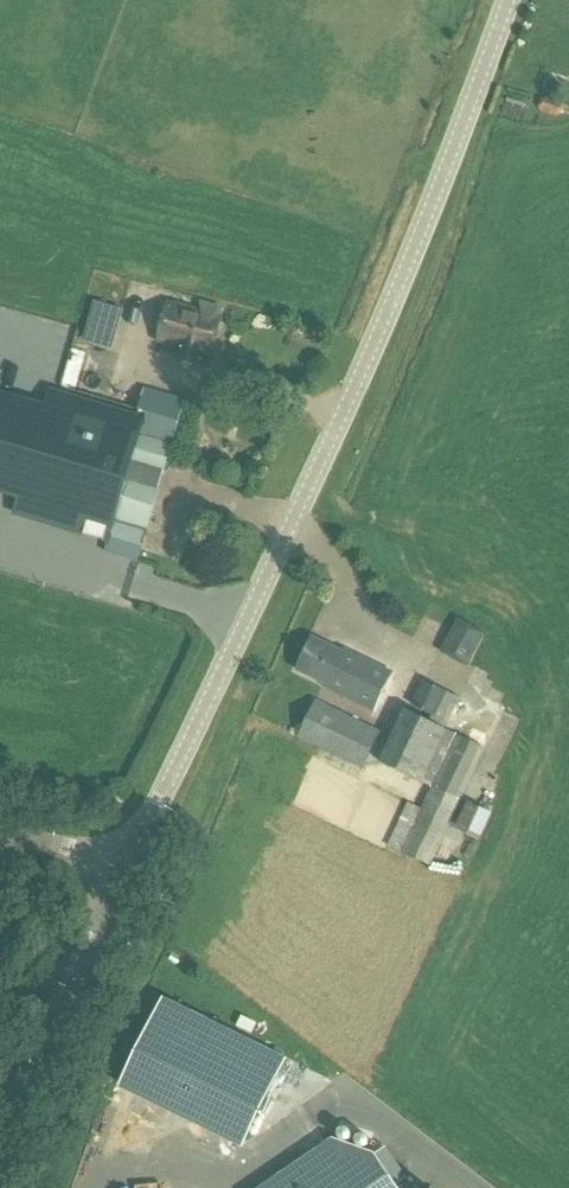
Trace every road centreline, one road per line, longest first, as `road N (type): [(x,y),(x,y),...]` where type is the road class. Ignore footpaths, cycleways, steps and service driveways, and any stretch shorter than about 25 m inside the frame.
road 1 (tertiary): [(125,870),(413,248),(508,0)]
road 2 (tertiary): [(0,1151),(125,870)]
road 3 (unclassified): [(0,843),(54,843),(125,870)]

